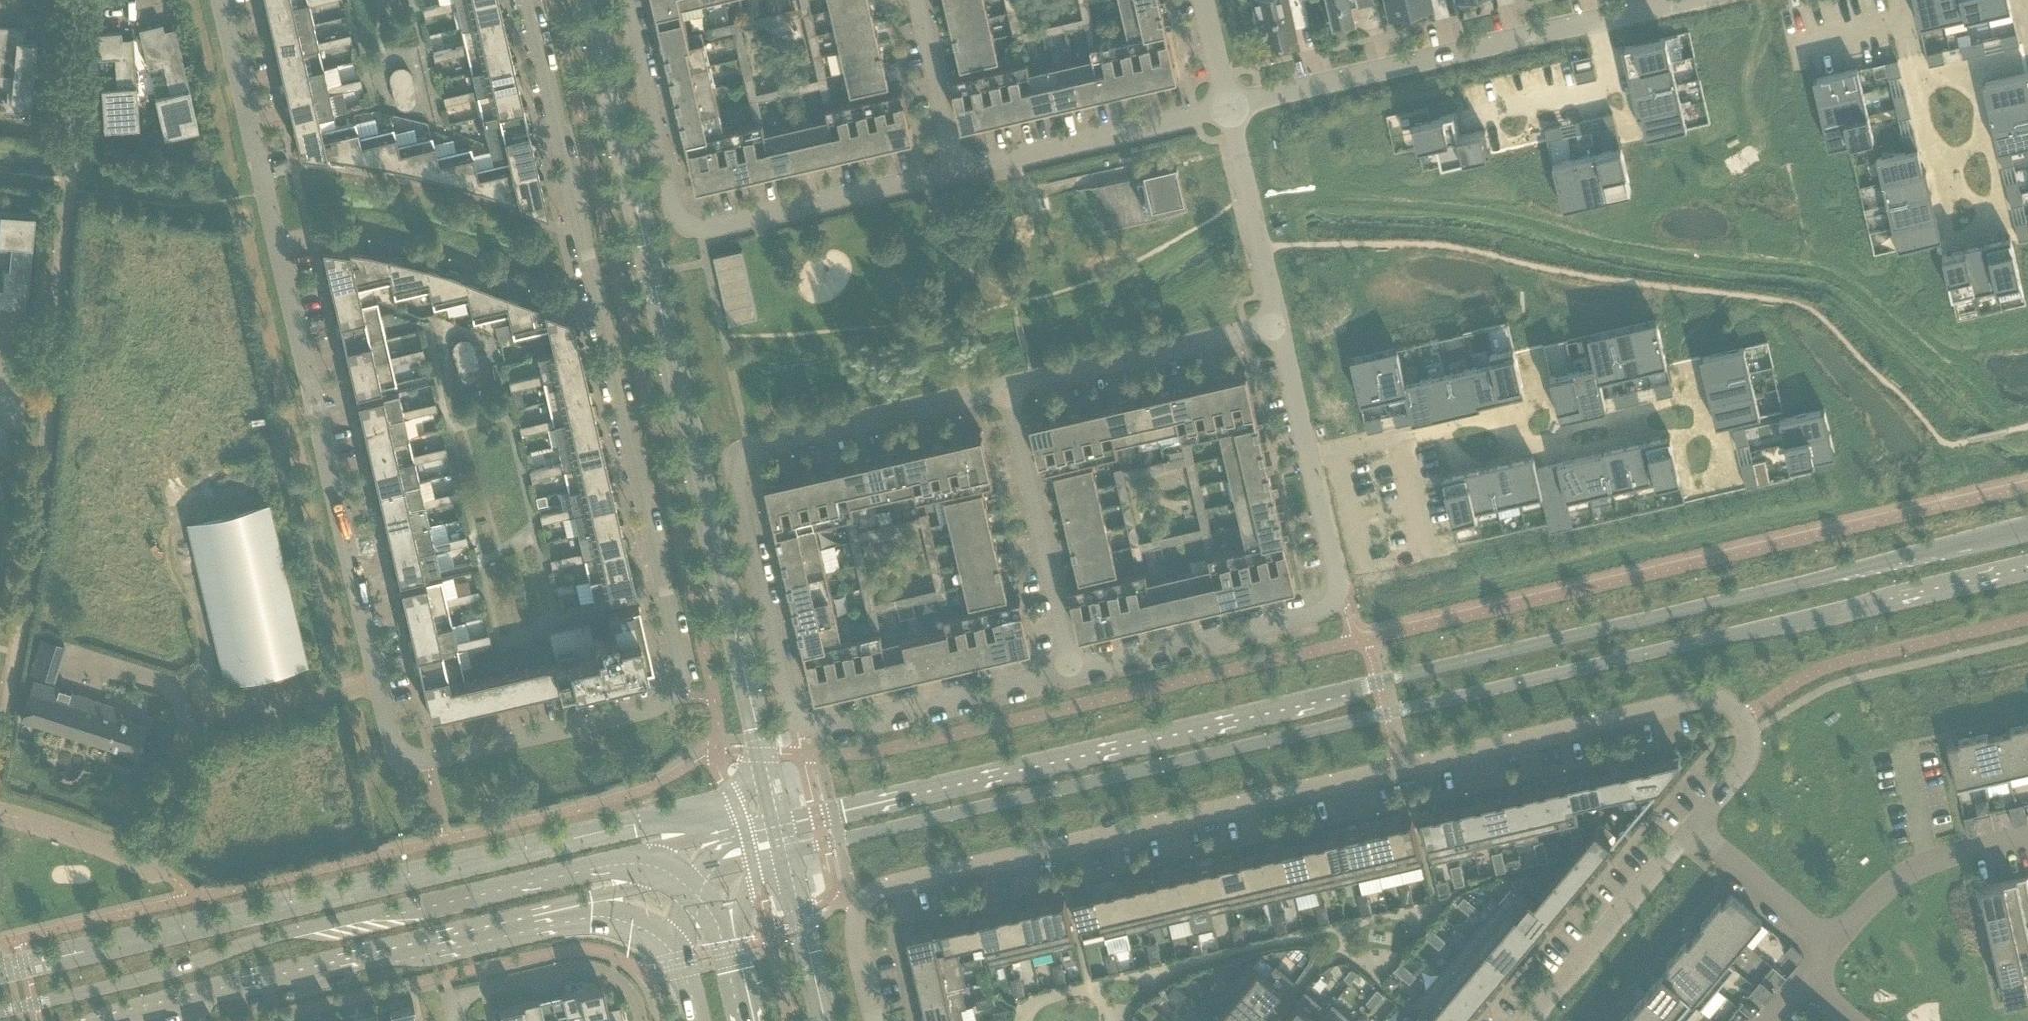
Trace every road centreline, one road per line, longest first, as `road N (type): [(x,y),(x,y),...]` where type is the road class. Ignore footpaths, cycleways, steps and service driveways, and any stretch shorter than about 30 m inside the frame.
road 1 (residential): [(529,0),(679,696),(659,710),(413,762),(394,745),(223,0)]
road 2 (secondary): [(2027,531),(1514,646),(720,842)]
road 3 (secondary): [(786,856),(2027,567)]
road 4 (residential): [(1693,826),(1747,761),(1751,739),(1743,718),(1711,698),(878,893),(861,911),(857,937),(877,1020)]
road 5 (secondary): [(629,859),(298,929),(0,1012)]
road 6 (track): [(723,335),(903,325),(1015,305),(1113,275),(1237,203)]
road 7 (unclassified): [(961,170),(688,227),(678,219),(627,0)]
road 8 (residential): [(1230,112),(1698,0)]
road 9 (secondary): [(112,1020),(522,917)]
road 10 (residential): [(1334,565),(1341,596),(1314,615),(1070,671)]
road 11 (unclassified): [(1070,671),(1004,392)]
road 12 (unclassified): [(739,470),(751,452),(1004,392)]
road 13 (unclassified): [(1004,392),(1276,325)]
road 14 (residential): [(1070,671),(798,733)]
road 15 (unclassified): [(1230,112),(961,170)]
road 16 (residential): [(739,470),(798,733)]
road 17 (residential): [(1529,1020),(1693,826)]
road 18 (residential): [(1334,565),(1276,325)]
road 19 (residential): [(1832,945),(1901,874),(2027,836)]
road 20 (unclassified): [(458,1020),(455,1004),(598,972),(622,986),(642,1020)]
road 21 (residential): [(1276,325),(1230,112)]
road 22 (track): [(68,195),(186,213),(268,198)]
road 23 (residential): [(1693,826),(1832,945)]
road 24 (residential): [(961,170),(922,0)]
road 25 (secondary): [(522,917),(687,882)]
road 26 (secondary): [(522,917),(632,922),(677,949)]
road 27 (residential): [(146,868),(0,817)]

